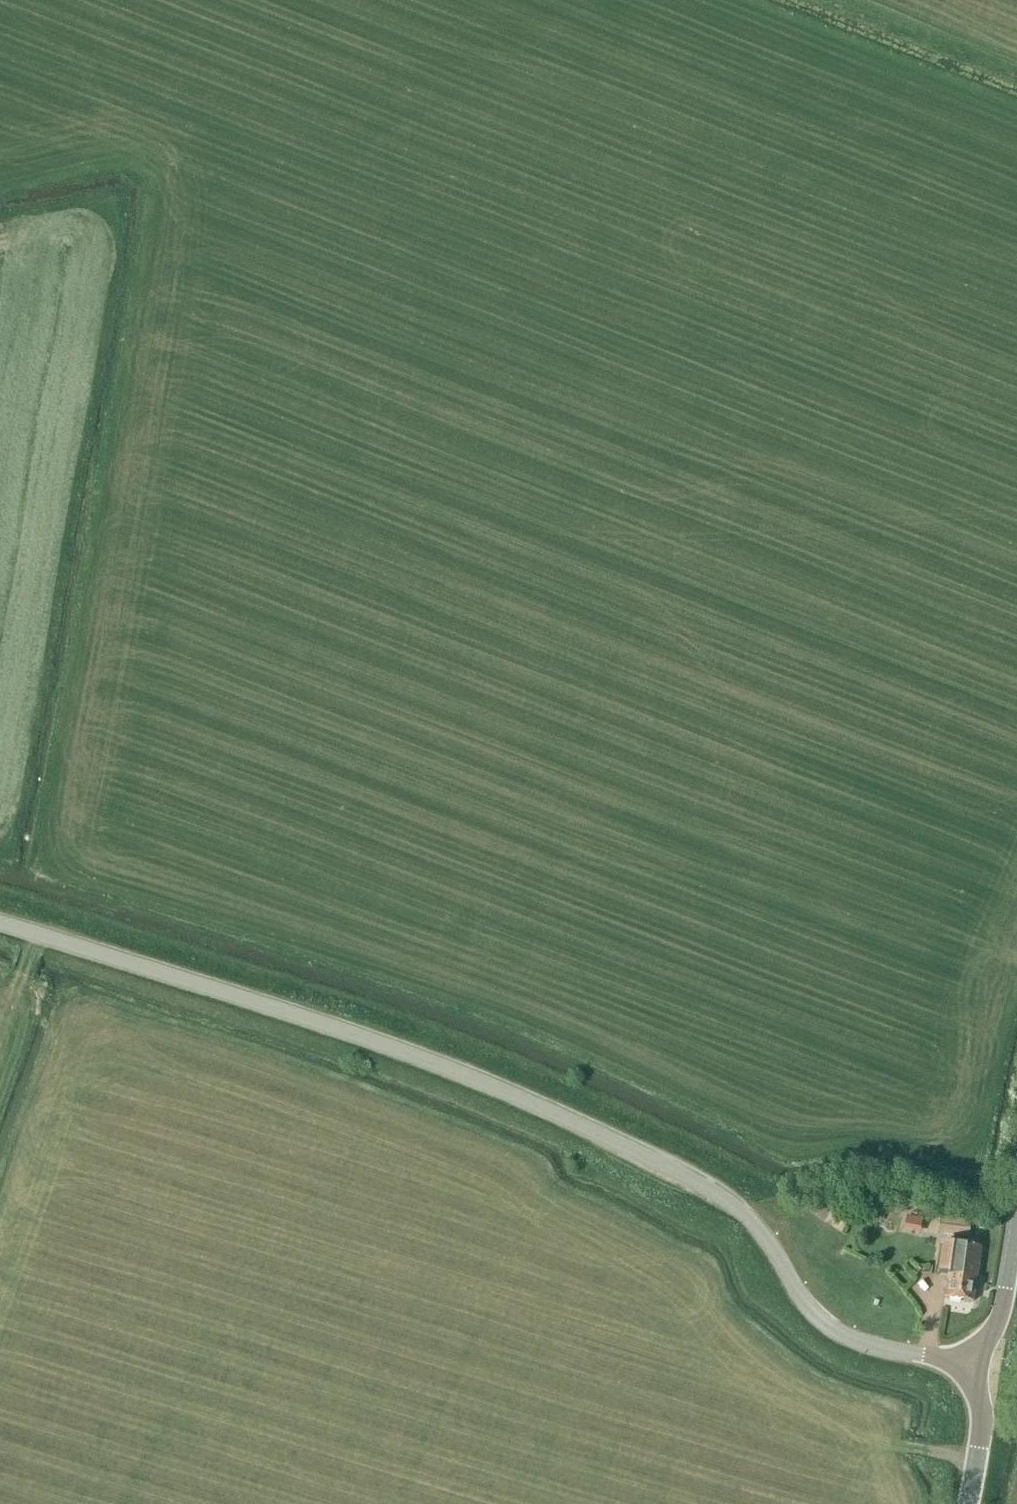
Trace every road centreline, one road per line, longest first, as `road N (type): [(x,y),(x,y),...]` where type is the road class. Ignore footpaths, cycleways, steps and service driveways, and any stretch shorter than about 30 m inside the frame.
road 1 (unclassified): [(978,1365),(839,1332),(801,1298),(744,1214),(583,1126),(410,1054),(0,924)]
road 2 (tertiary): [(978,1365),(1004,1297),(1016,1212)]
road 3 (tertiary): [(968,1503),(979,1441),(978,1365)]

